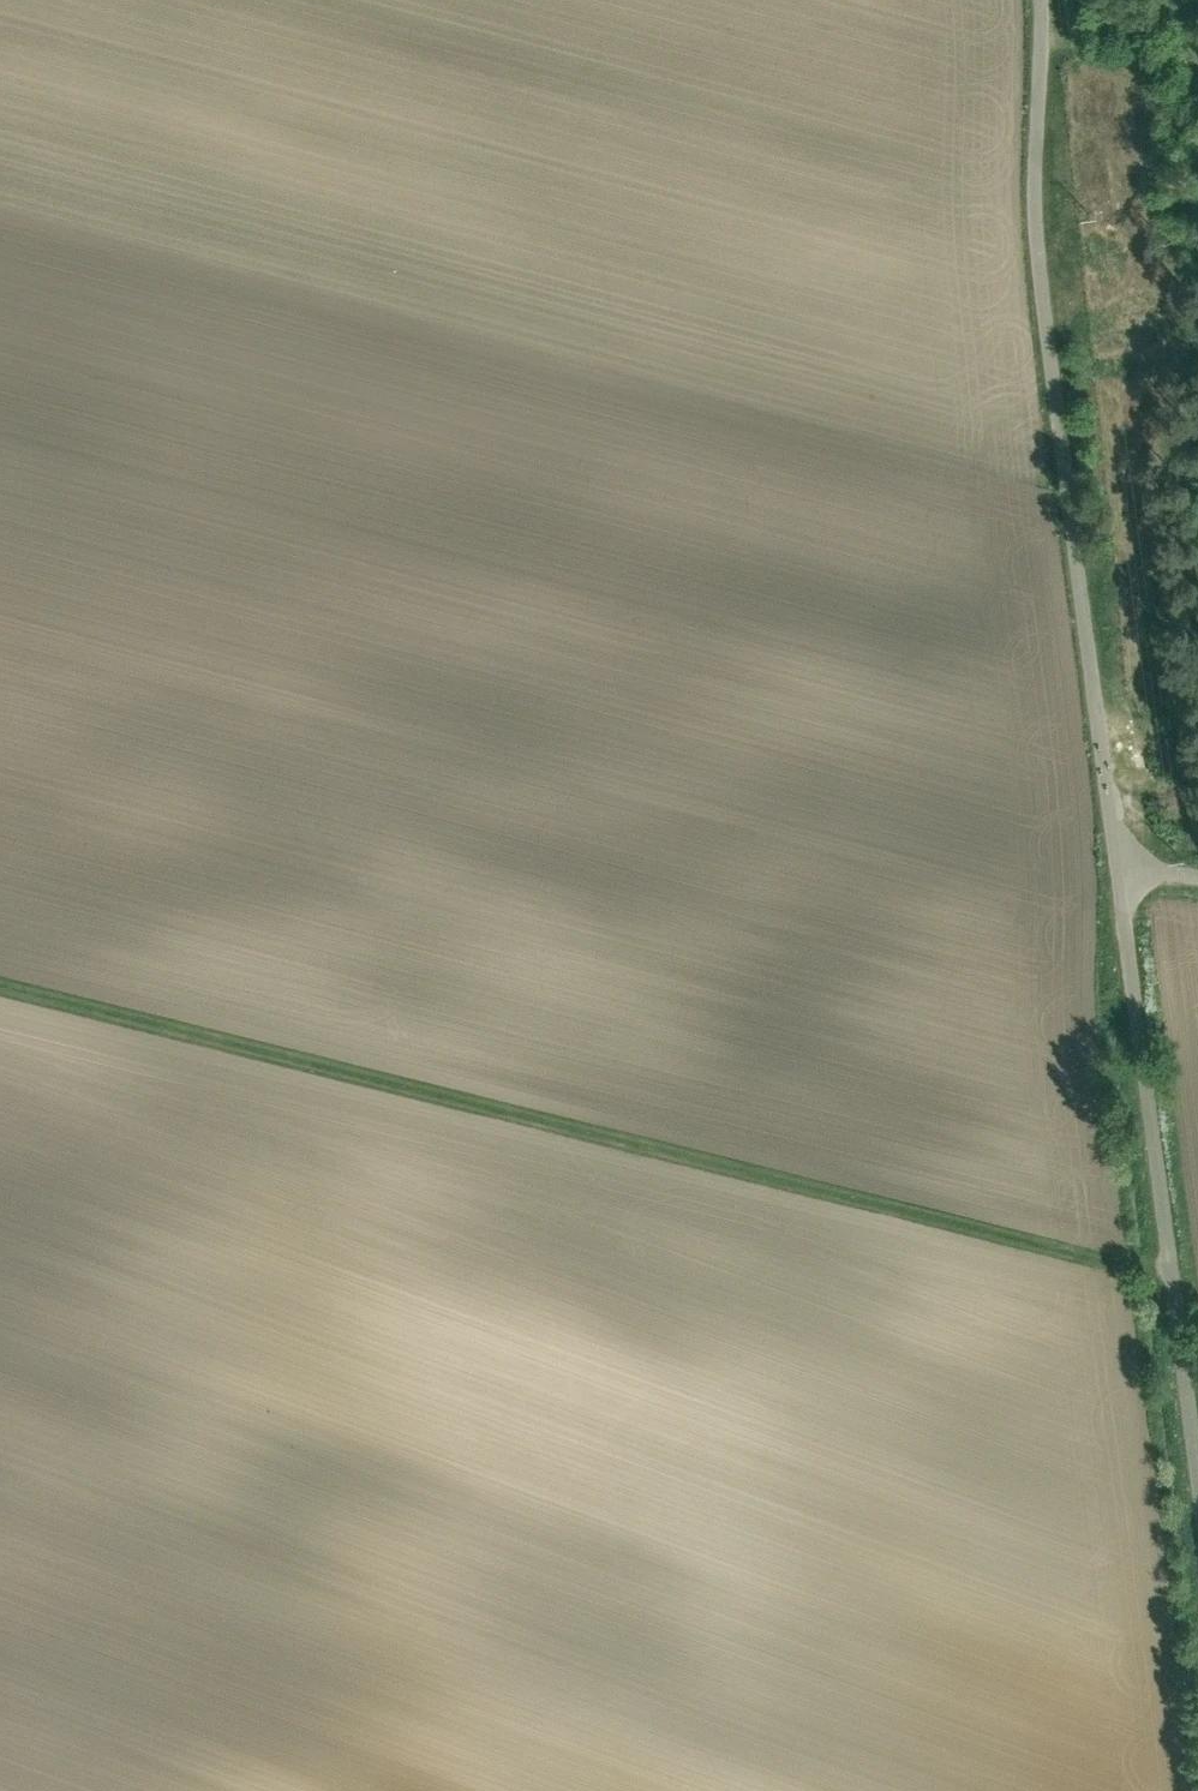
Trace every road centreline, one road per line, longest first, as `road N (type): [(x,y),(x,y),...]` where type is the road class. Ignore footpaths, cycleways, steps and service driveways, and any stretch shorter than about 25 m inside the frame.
road 1 (residential): [(1025,0),(1064,481),(1115,874)]
road 2 (residential): [(1115,874),(1197,1499)]

